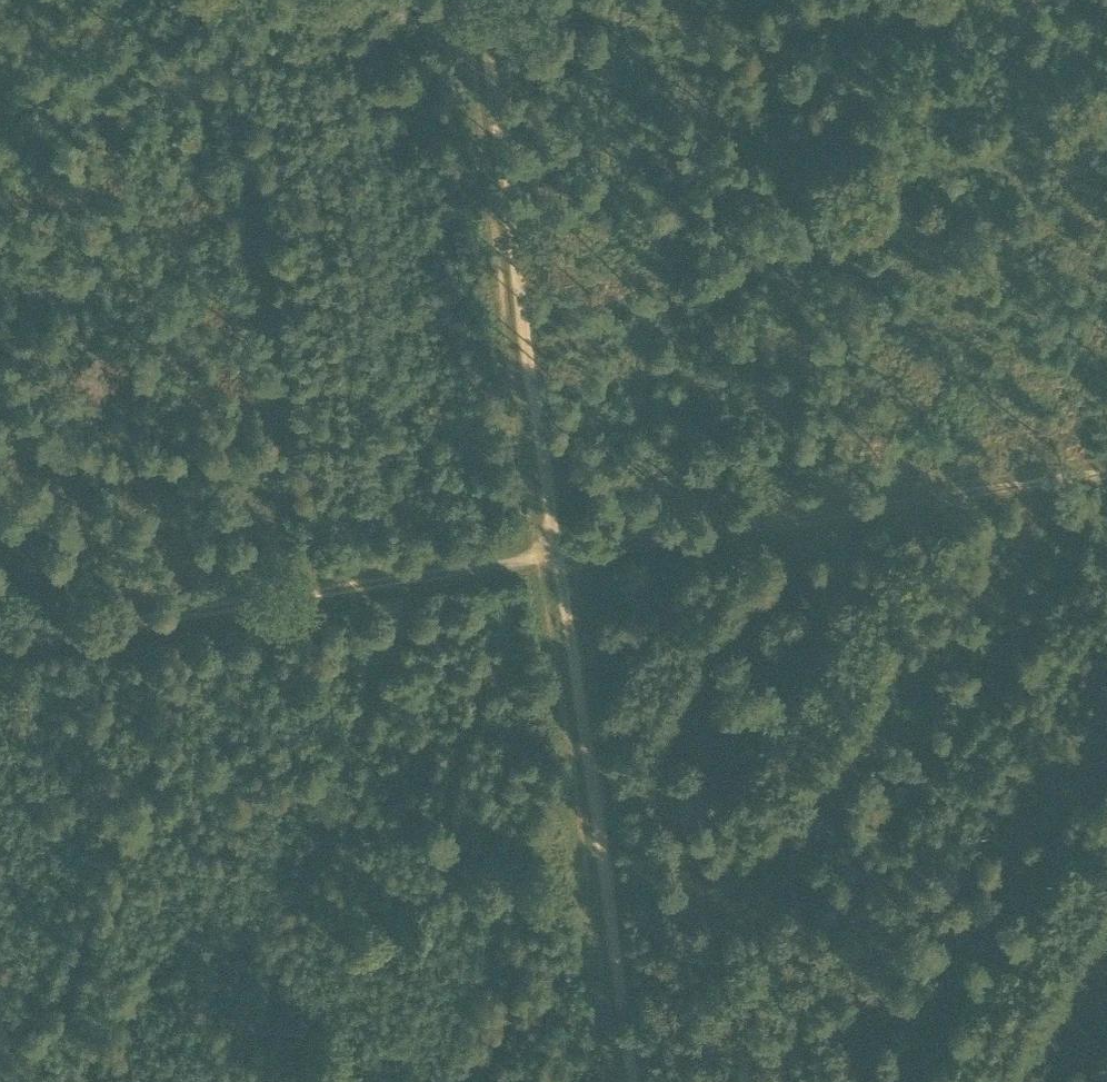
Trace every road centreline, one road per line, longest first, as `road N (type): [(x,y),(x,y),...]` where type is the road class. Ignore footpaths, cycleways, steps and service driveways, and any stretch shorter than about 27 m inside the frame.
road 1 (track): [(1106,471),(542,556)]
road 2 (track): [(473,0),(542,556)]
road 3 (track): [(529,561),(0,638)]
road 4 (track): [(542,556),(622,1081)]

